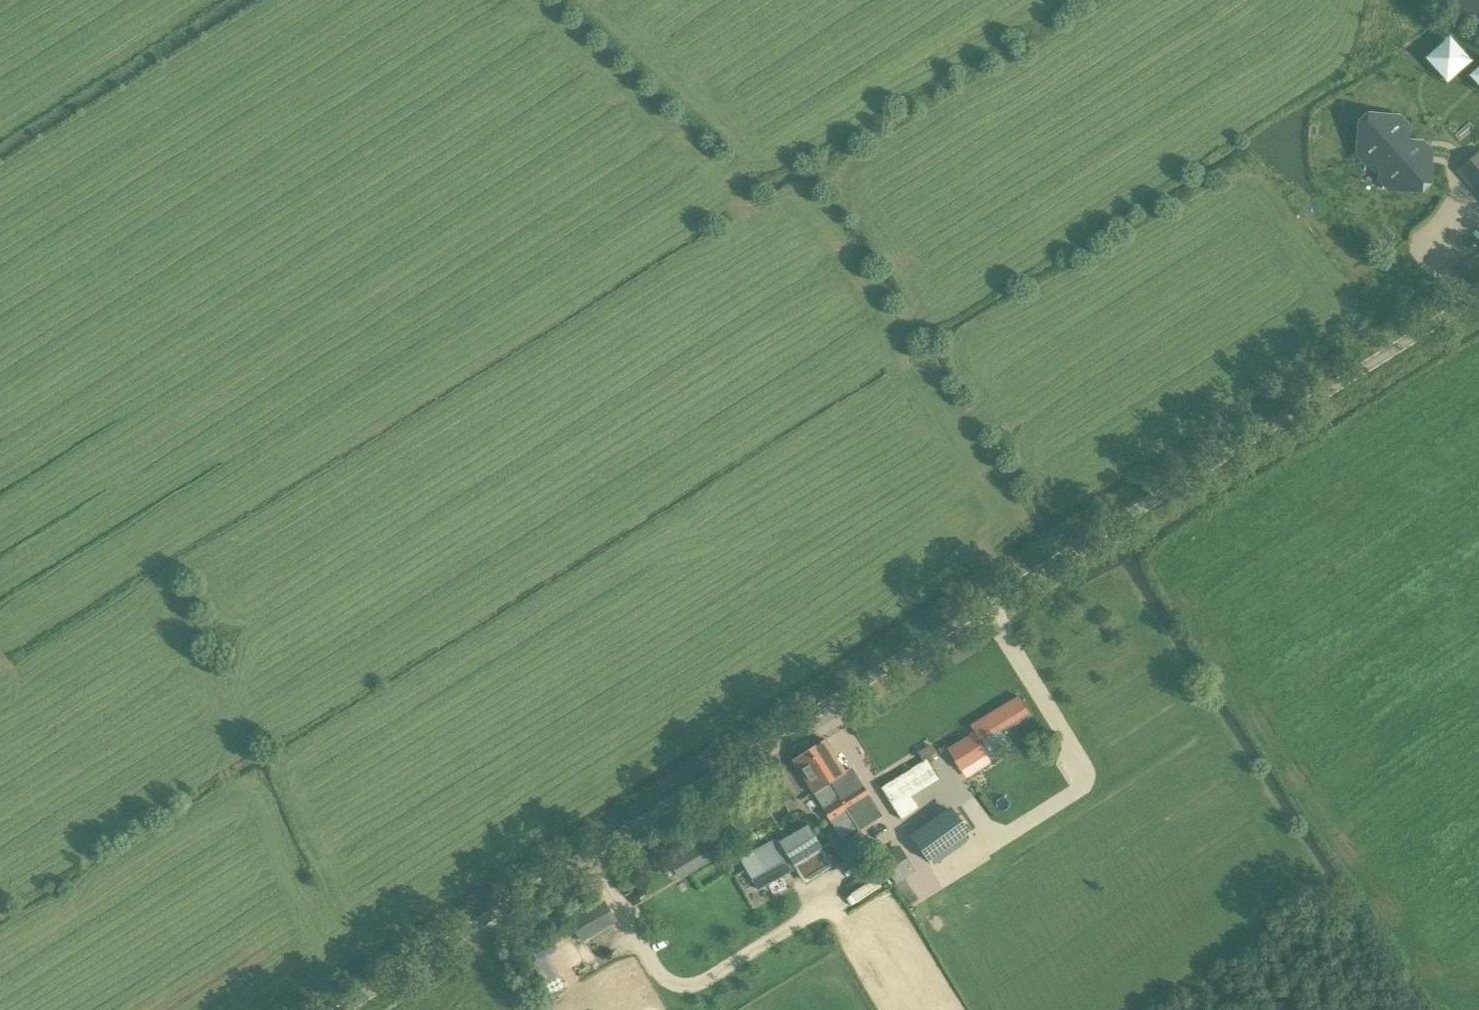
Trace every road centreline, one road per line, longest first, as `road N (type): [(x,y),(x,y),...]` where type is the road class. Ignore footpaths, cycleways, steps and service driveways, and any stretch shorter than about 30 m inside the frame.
road 1 (unclassified): [(343,1009),(1478,299)]
road 2 (track): [(1369,0),(1456,102)]

